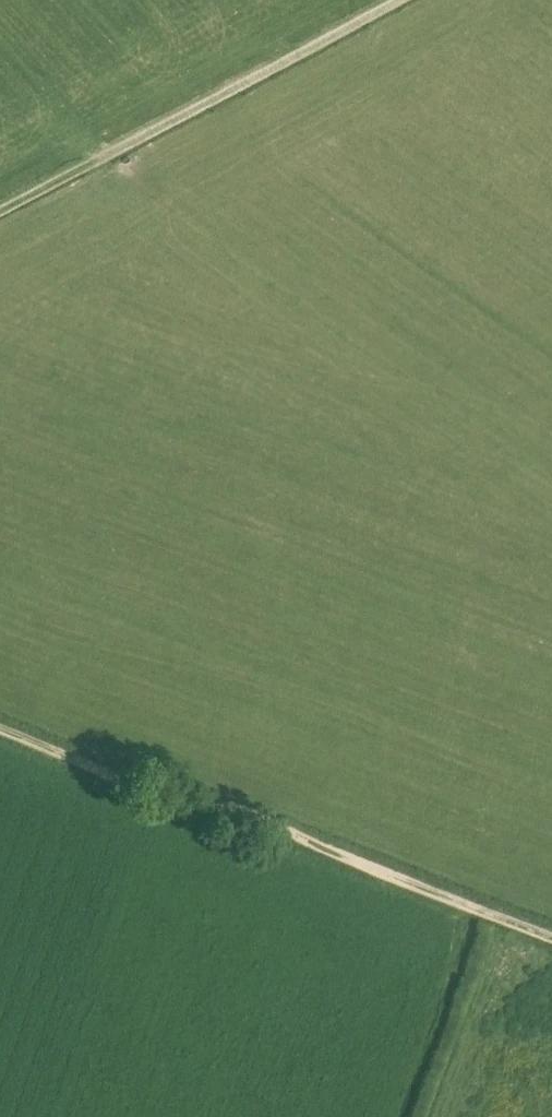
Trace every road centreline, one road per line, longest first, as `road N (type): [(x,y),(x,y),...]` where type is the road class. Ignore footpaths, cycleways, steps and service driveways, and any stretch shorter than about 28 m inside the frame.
road 1 (track): [(0,730),(551,934)]
road 2 (track): [(409,0),(0,224)]

